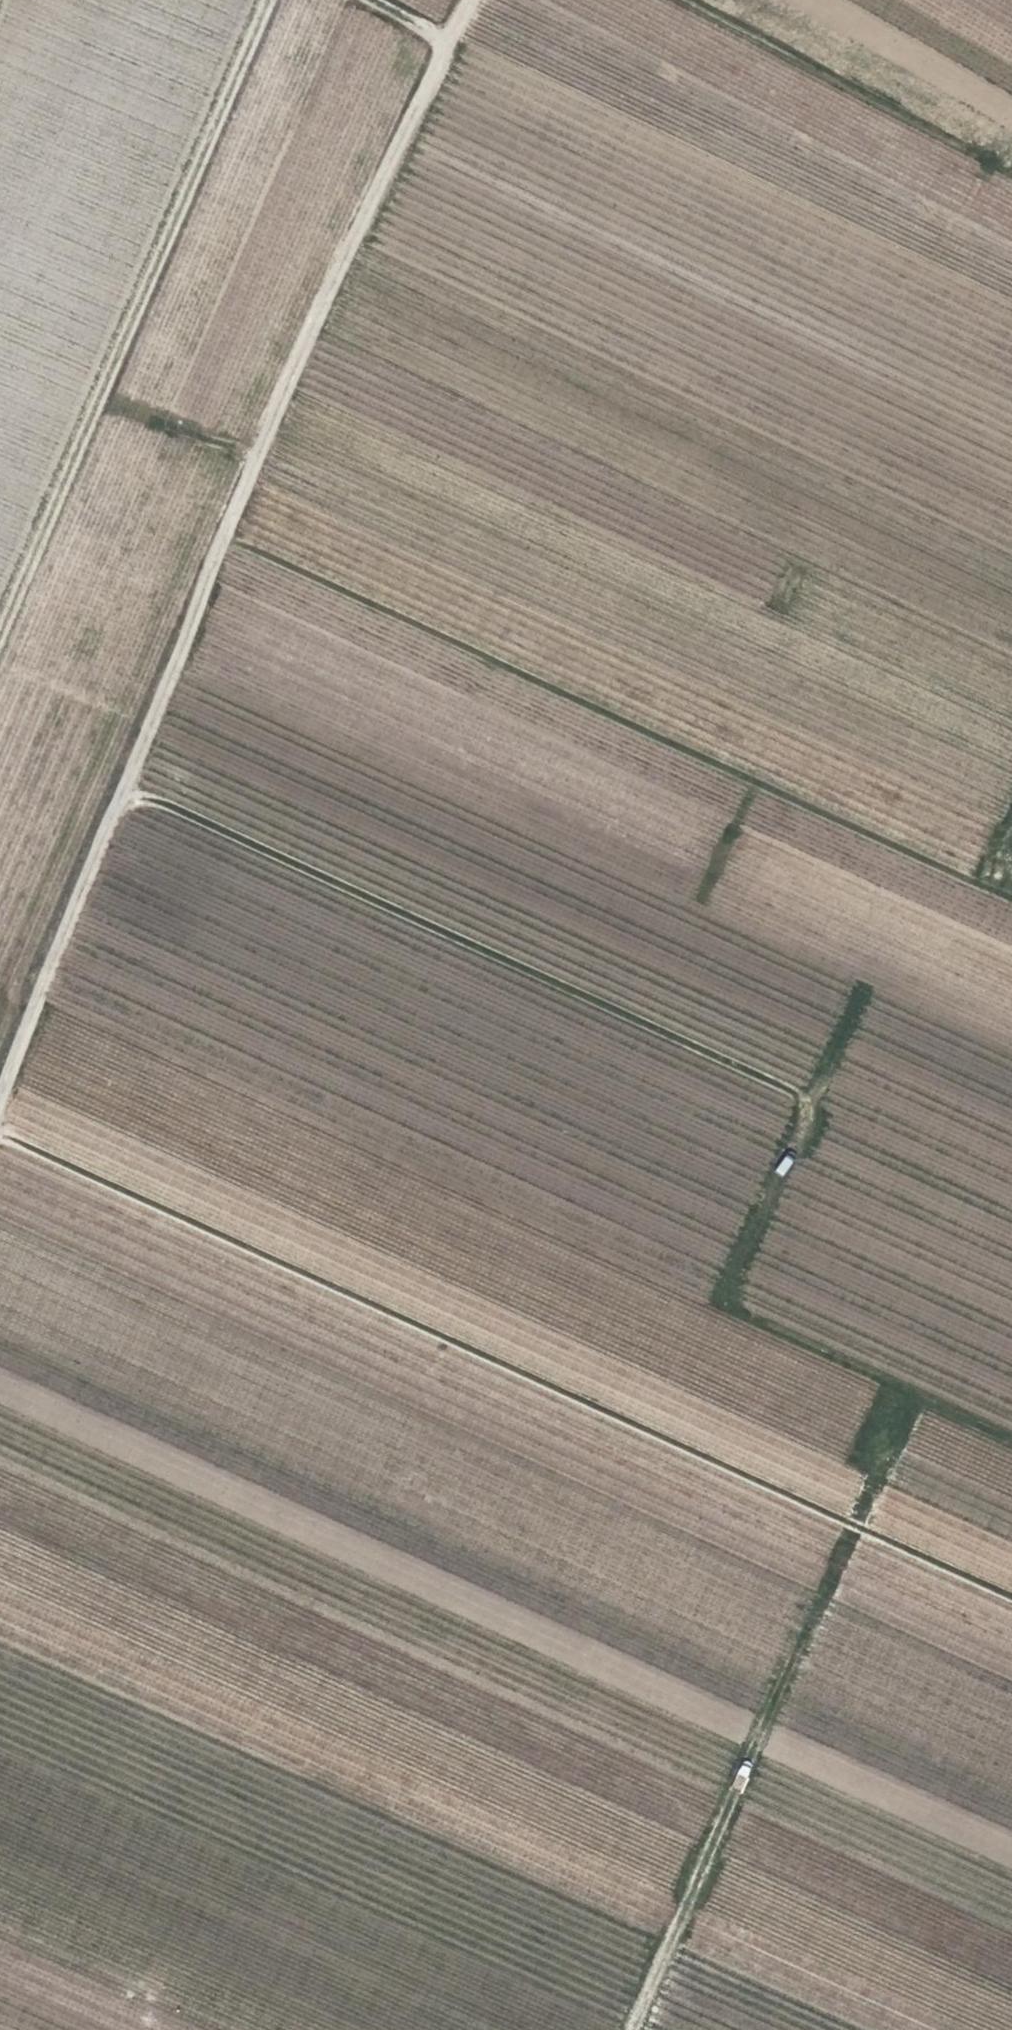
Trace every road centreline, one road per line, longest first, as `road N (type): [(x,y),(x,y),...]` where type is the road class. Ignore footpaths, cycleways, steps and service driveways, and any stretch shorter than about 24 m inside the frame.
road 1 (track): [(233,528),(0,1094)]
road 2 (track): [(470,0),(233,528)]

